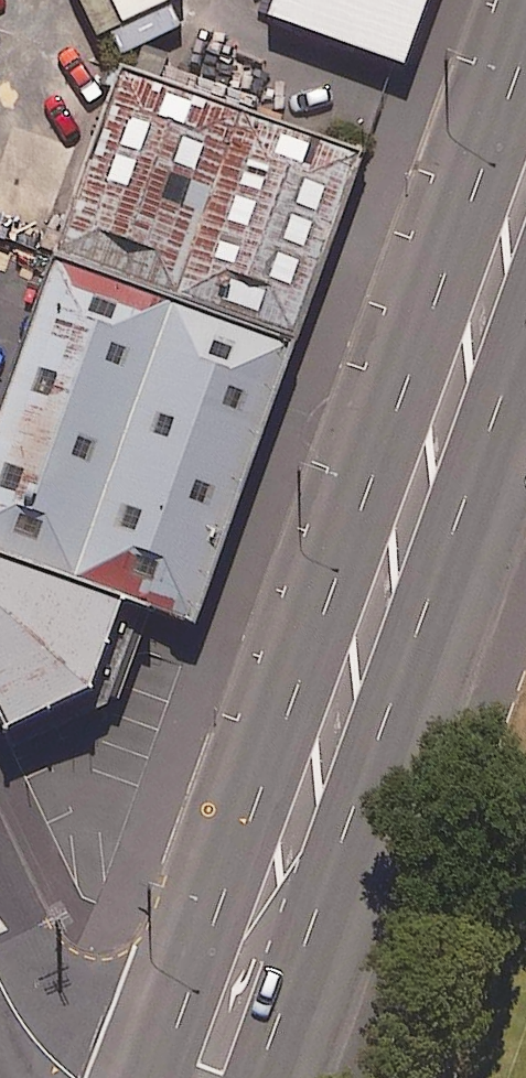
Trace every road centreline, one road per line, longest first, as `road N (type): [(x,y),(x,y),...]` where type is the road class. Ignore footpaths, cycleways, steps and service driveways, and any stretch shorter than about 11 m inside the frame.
road 1 (secondary): [(157,1077),(525,51)]
road 2 (secondary): [(525,321),(257,1077)]
road 3 (residential): [(0,984),(41,1050),(76,1077)]

